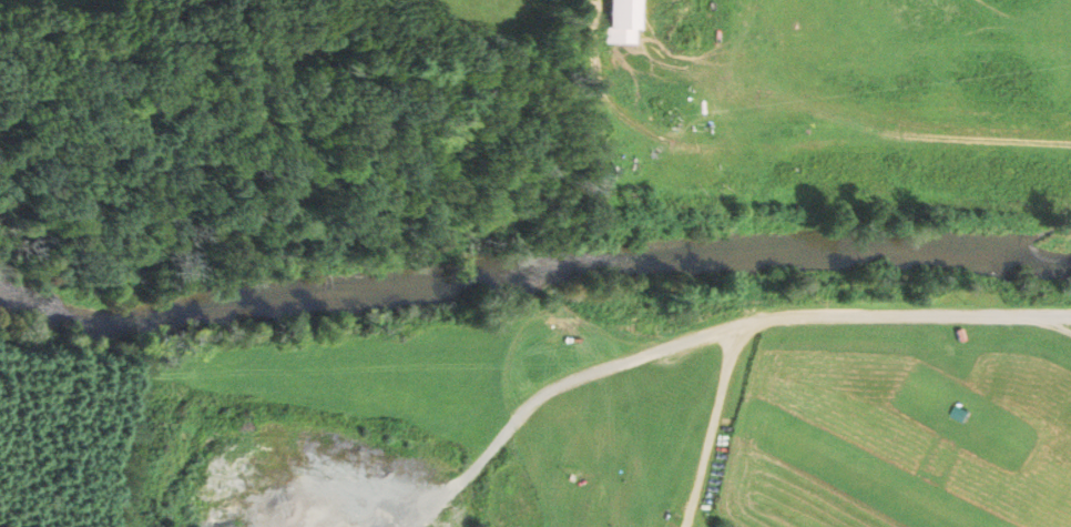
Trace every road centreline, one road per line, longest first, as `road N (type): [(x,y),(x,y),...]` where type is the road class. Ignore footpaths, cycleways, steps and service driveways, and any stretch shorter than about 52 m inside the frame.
road 1 (residential): [(1070,314),(789,316),(712,332),(543,395),(462,482)]

